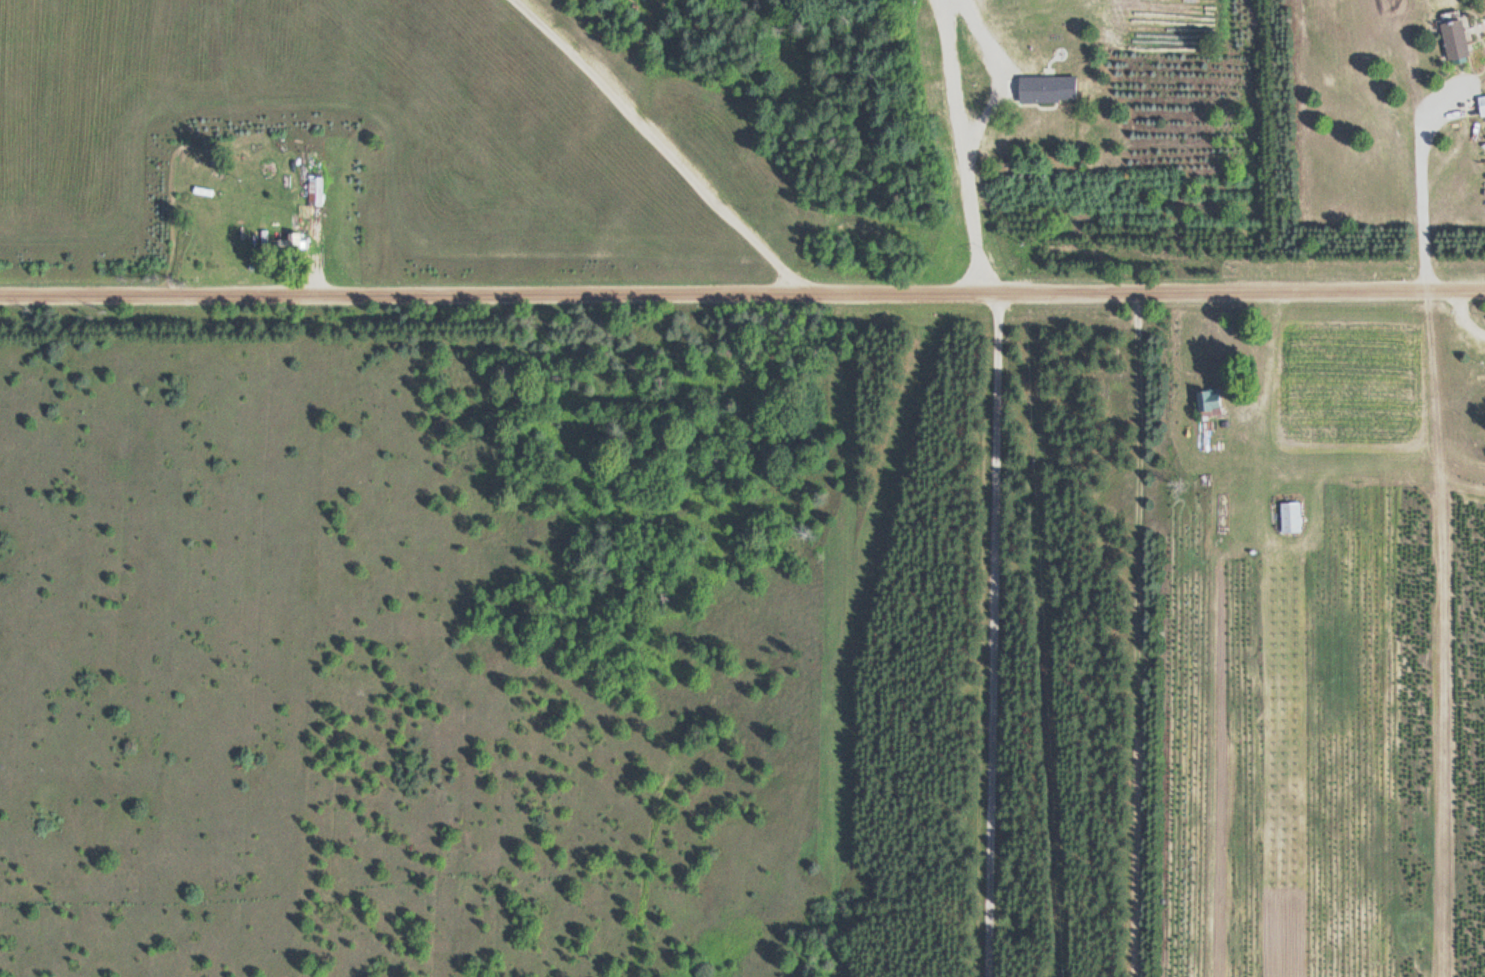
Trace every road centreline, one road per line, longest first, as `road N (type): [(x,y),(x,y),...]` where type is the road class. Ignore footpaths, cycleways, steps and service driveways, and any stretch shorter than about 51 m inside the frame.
road 1 (residential): [(0,294),(1484,287)]

